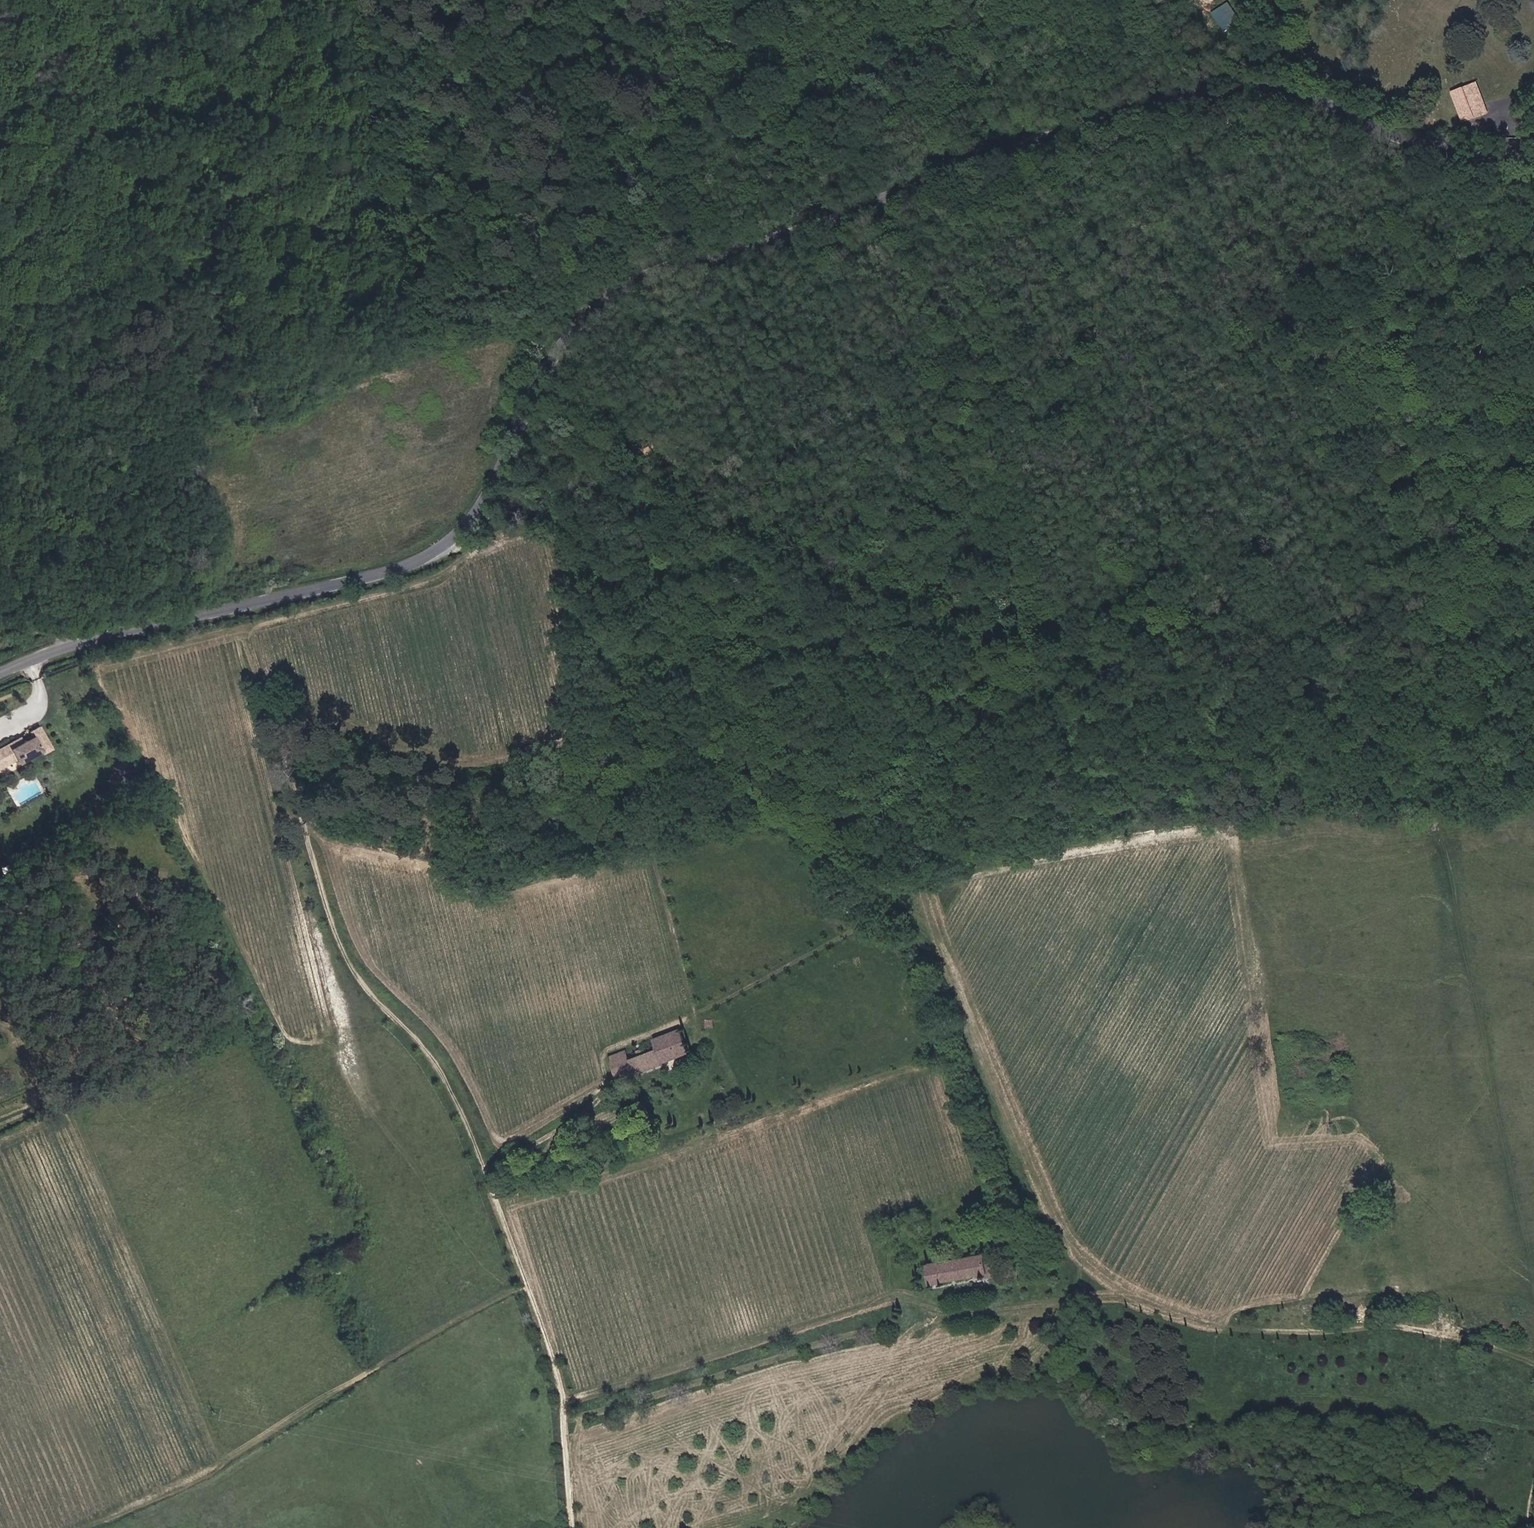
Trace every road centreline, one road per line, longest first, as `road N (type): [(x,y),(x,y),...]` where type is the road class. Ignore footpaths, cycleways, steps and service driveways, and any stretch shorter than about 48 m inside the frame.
road 1 (unclassified): [(0,672),(129,627),(426,551),(478,512),(573,324),(643,265),(878,200),(1059,132),(1245,76),(1324,92),(1455,151),(1533,156)]

